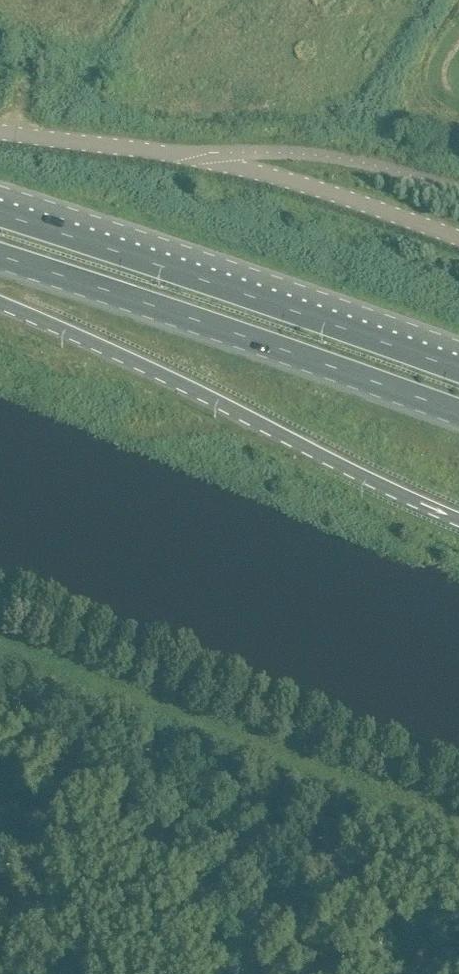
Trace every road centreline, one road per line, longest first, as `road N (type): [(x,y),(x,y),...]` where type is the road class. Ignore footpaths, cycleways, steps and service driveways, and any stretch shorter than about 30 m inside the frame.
road 1 (trunk): [(0,304),(458,519)]
road 2 (trunk): [(458,369),(0,212)]
road 3 (trunk): [(0,260),(458,415)]
road 4 (unclassified): [(0,129),(194,155),(458,239)]

